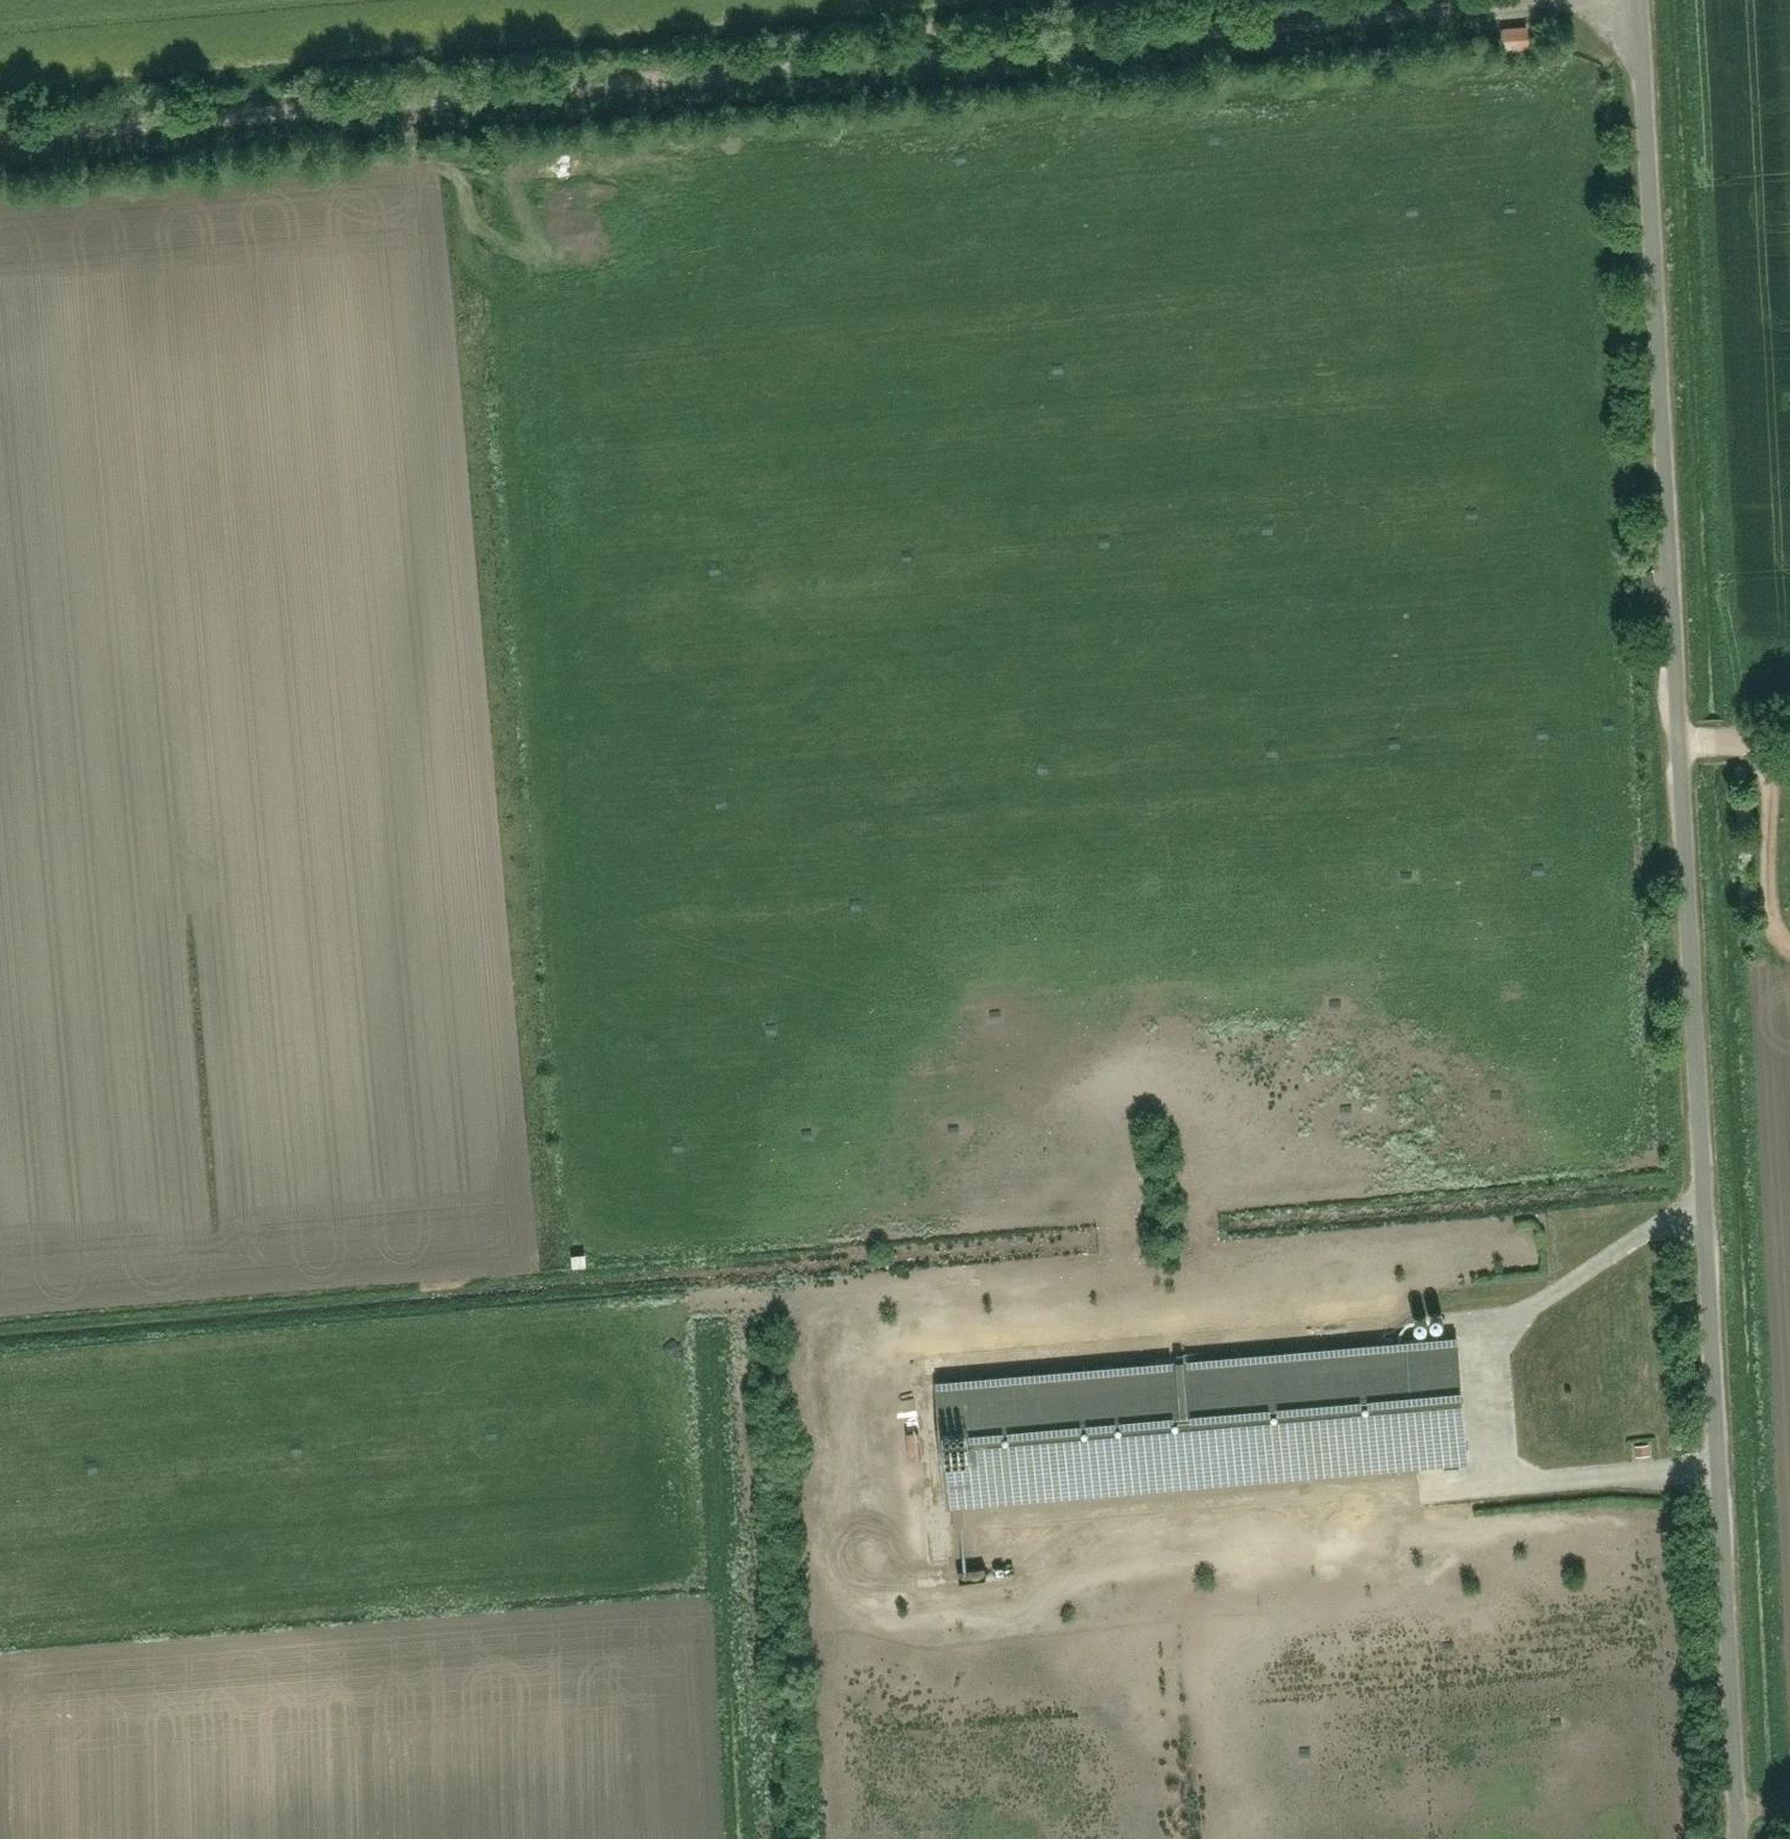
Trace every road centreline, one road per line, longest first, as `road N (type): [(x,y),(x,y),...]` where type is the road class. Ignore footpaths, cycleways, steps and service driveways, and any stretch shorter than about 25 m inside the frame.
road 1 (unclassified): [(1642,0),(1740,1838)]
road 2 (track): [(1642,3),(0,141)]

